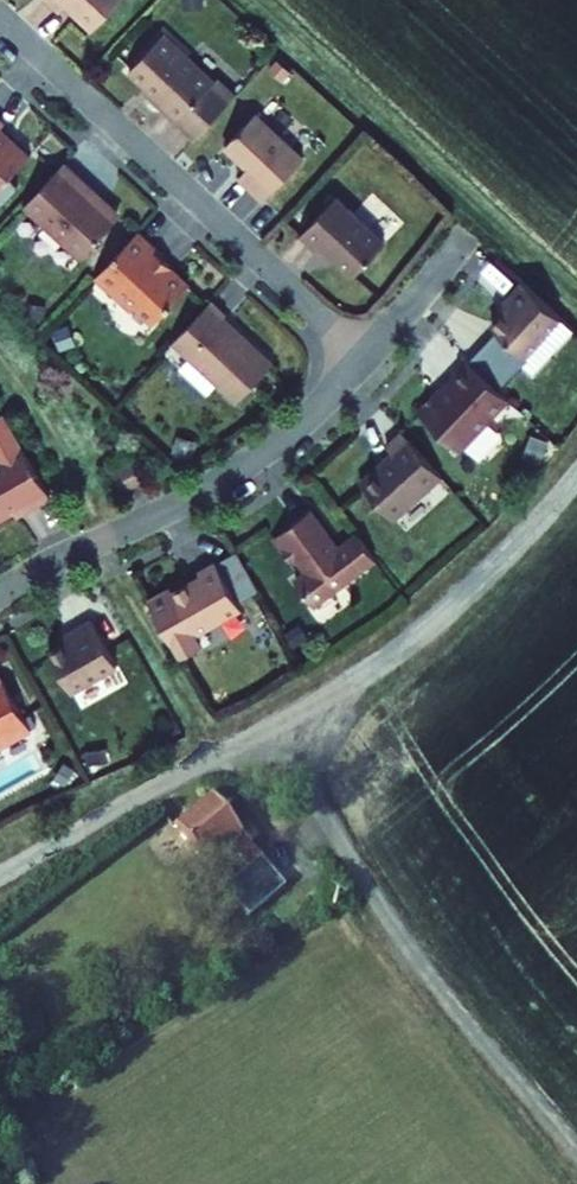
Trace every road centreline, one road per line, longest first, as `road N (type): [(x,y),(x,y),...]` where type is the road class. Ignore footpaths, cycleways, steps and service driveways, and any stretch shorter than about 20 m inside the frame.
road 1 (unclassified): [(576,483),(481,589),(429,632),(0,883)]
road 2 (track): [(274,726),(397,962),(576,1178)]
road 3 (residential): [(0,14),(365,355)]
road 4 (residential): [(365,355),(264,451),(0,593)]
road 5 (residential): [(465,239),(365,355)]

